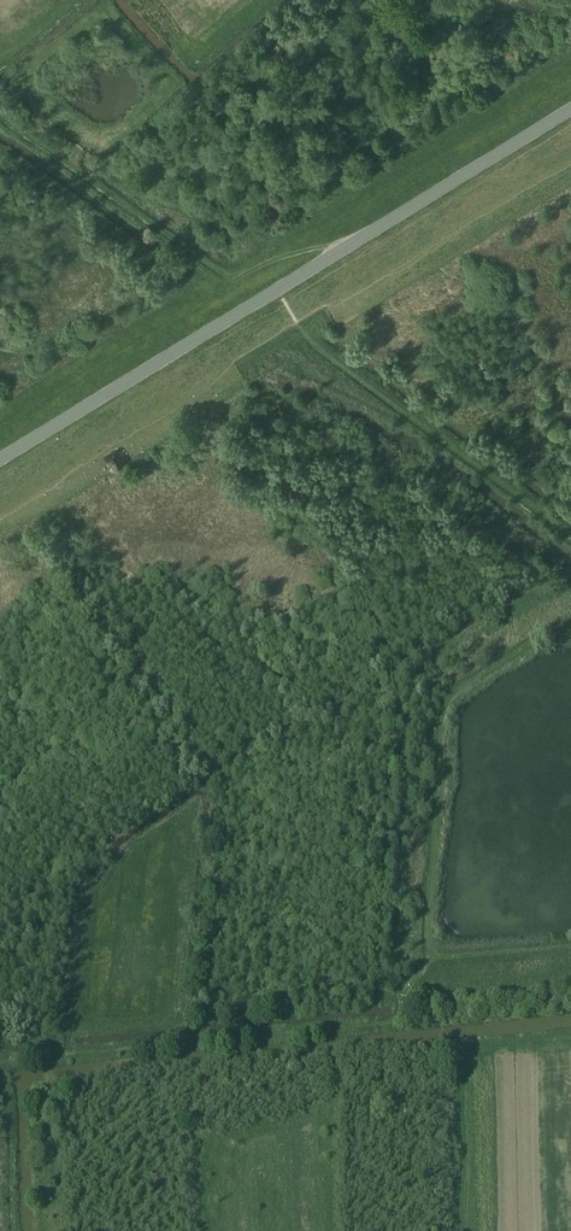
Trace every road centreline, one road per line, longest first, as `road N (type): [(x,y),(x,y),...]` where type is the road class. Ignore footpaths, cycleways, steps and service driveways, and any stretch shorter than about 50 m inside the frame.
road 1 (tertiary): [(0,461),(570,111)]

